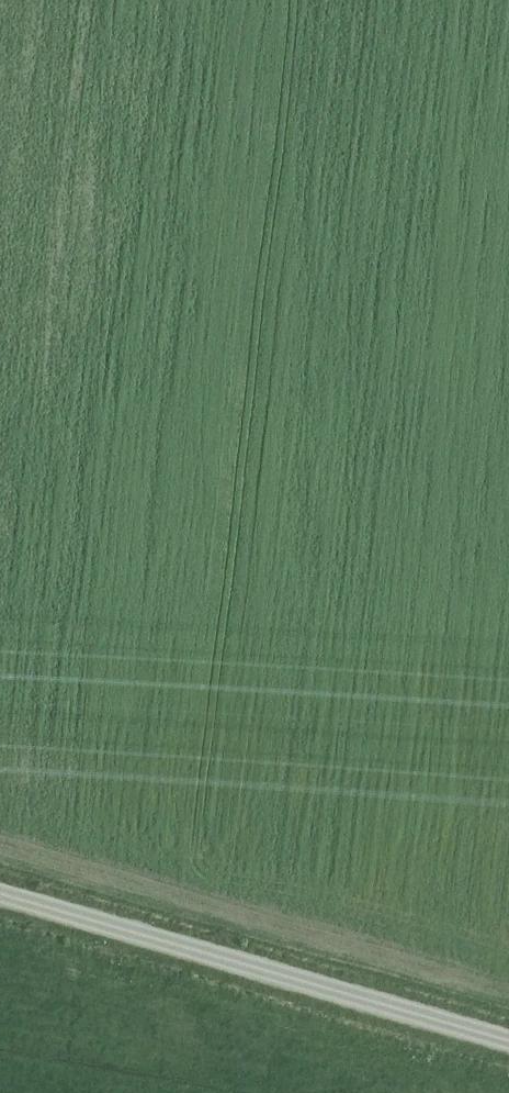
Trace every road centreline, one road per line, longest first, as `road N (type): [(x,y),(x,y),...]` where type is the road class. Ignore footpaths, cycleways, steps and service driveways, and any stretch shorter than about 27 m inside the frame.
road 1 (unclassified): [(0,899),(508,1046)]

